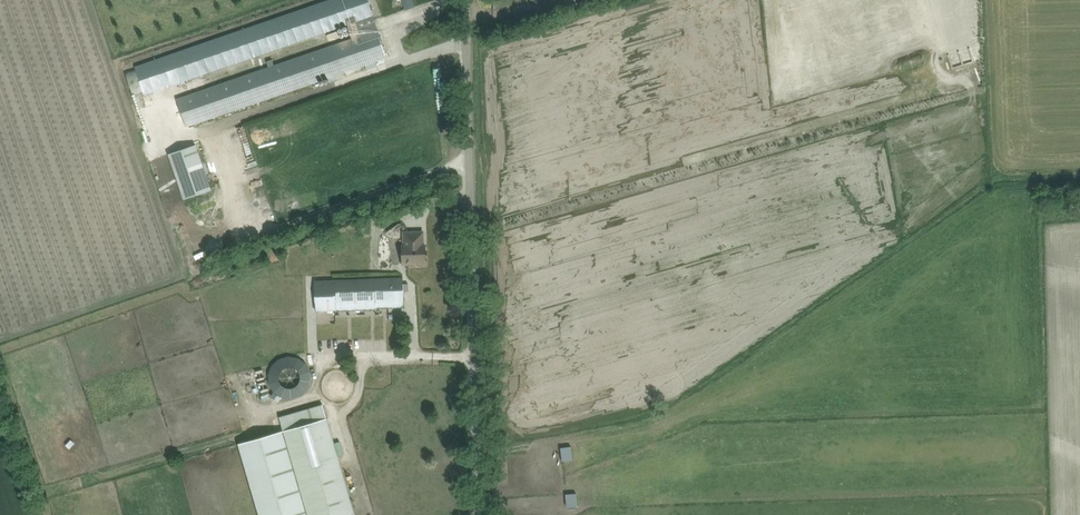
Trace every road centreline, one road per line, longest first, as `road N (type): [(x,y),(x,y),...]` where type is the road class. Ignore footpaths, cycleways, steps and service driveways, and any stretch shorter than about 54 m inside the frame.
road 1 (unclassified): [(482,514),(467,0)]

